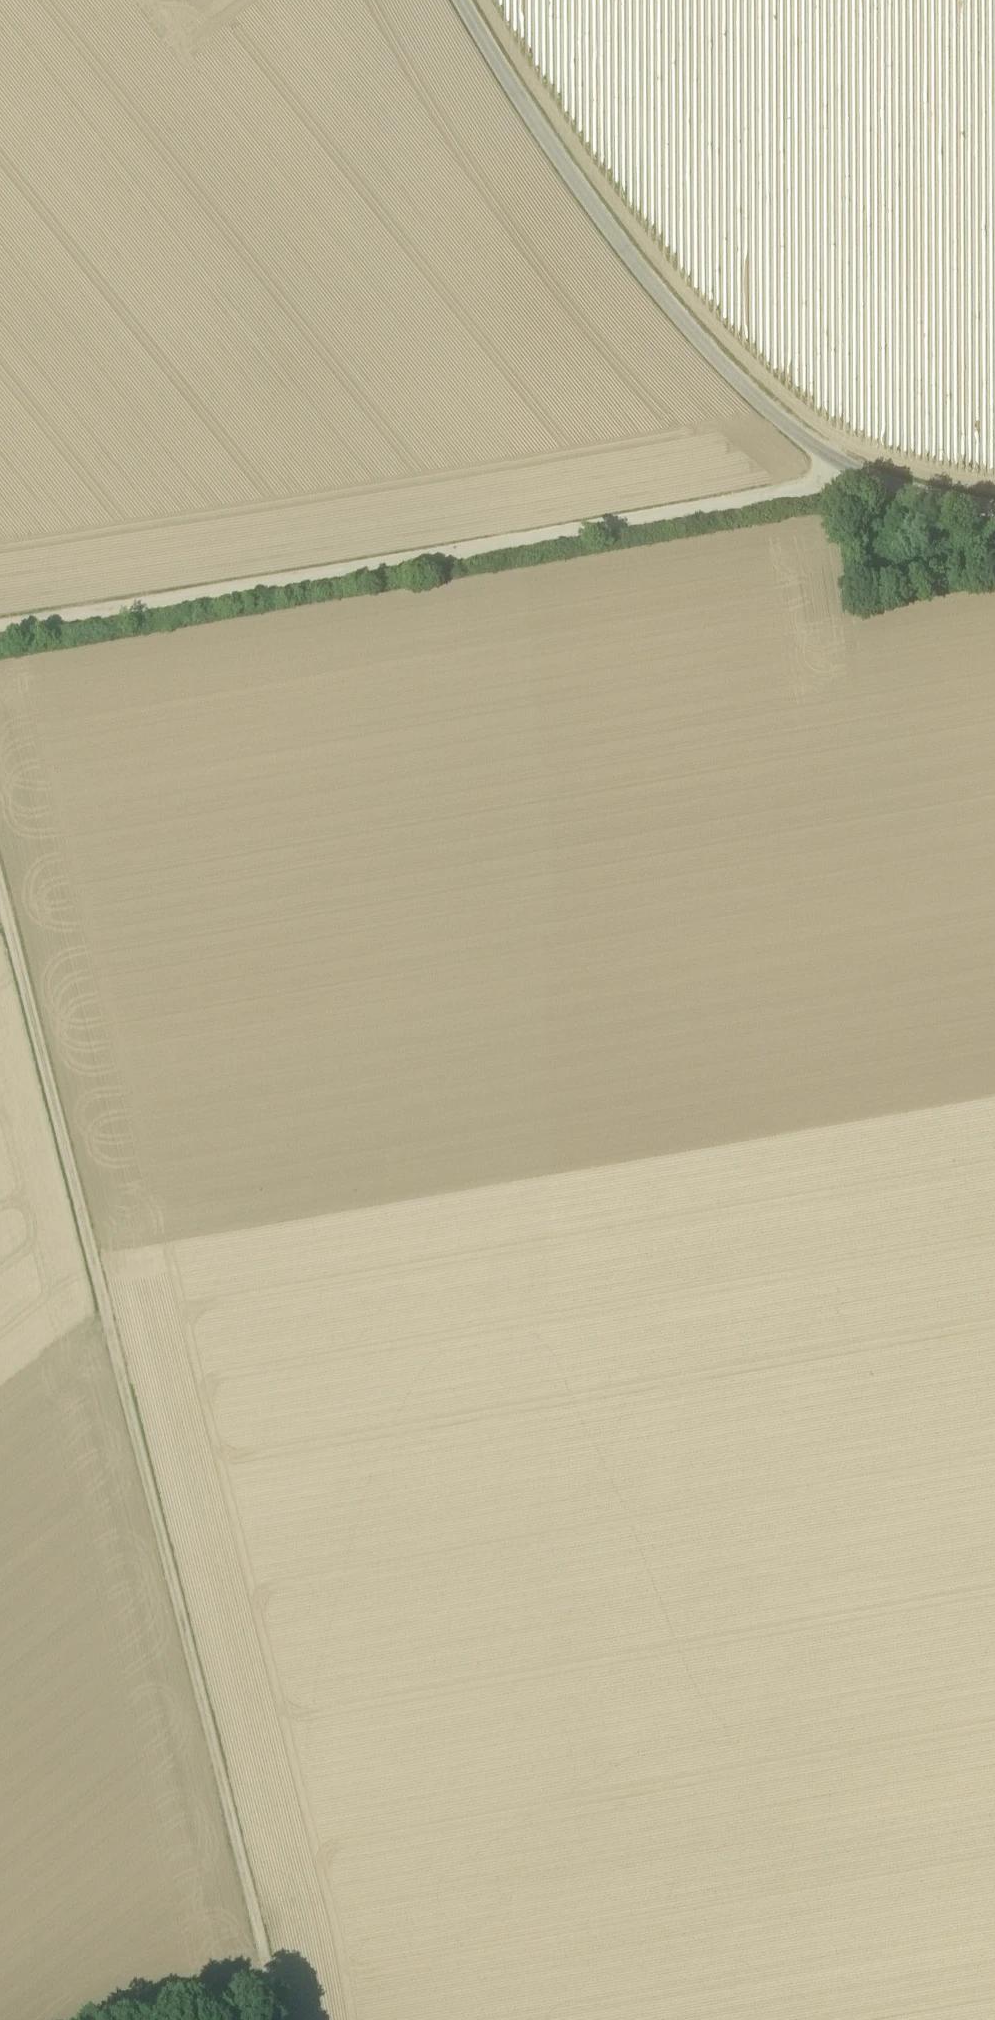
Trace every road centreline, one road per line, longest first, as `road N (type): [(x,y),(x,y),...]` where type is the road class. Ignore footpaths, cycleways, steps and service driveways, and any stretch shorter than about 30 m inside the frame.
road 1 (track): [(0,893),(270,1963),(277,2019)]
road 2 (track): [(0,632),(862,476)]
road 3 (unclassified): [(462,0),(598,213),(716,361),(862,476),(994,508)]

